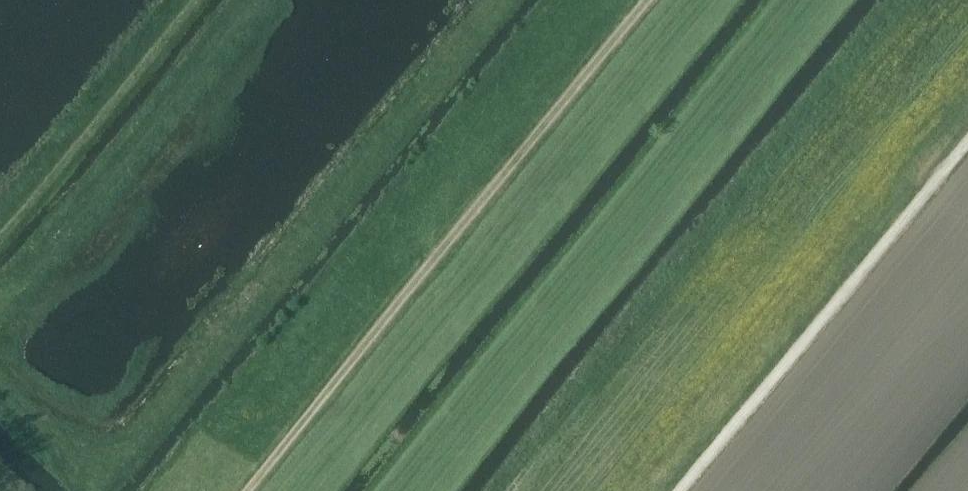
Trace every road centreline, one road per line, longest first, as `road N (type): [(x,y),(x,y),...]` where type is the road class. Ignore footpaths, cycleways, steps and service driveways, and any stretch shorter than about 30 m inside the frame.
road 1 (track): [(967,139),(679,490)]

